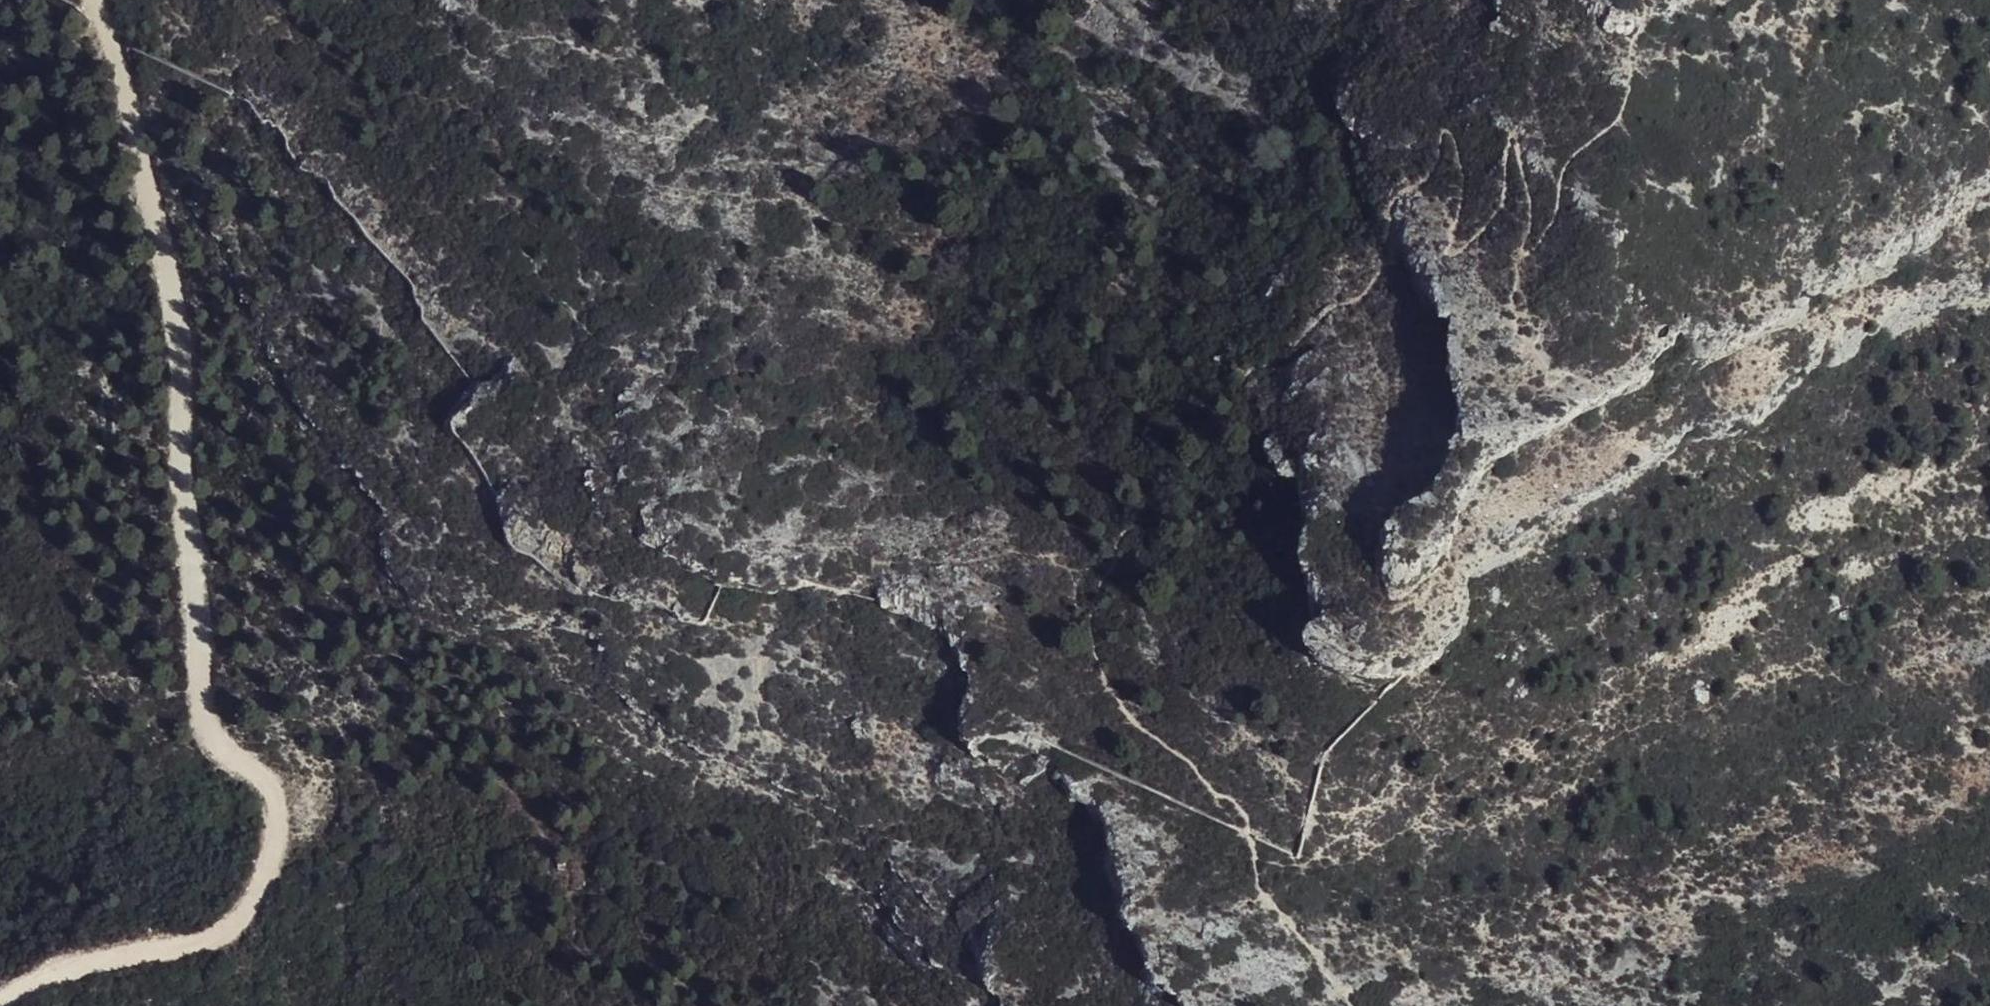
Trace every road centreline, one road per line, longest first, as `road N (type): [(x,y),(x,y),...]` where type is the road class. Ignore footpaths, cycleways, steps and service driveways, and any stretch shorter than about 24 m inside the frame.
road 1 (track): [(94,0),(122,82),(146,199),(183,279),(211,726),(228,752),(280,789),(285,836),(254,917),(213,944),(67,976),(0,1005)]

